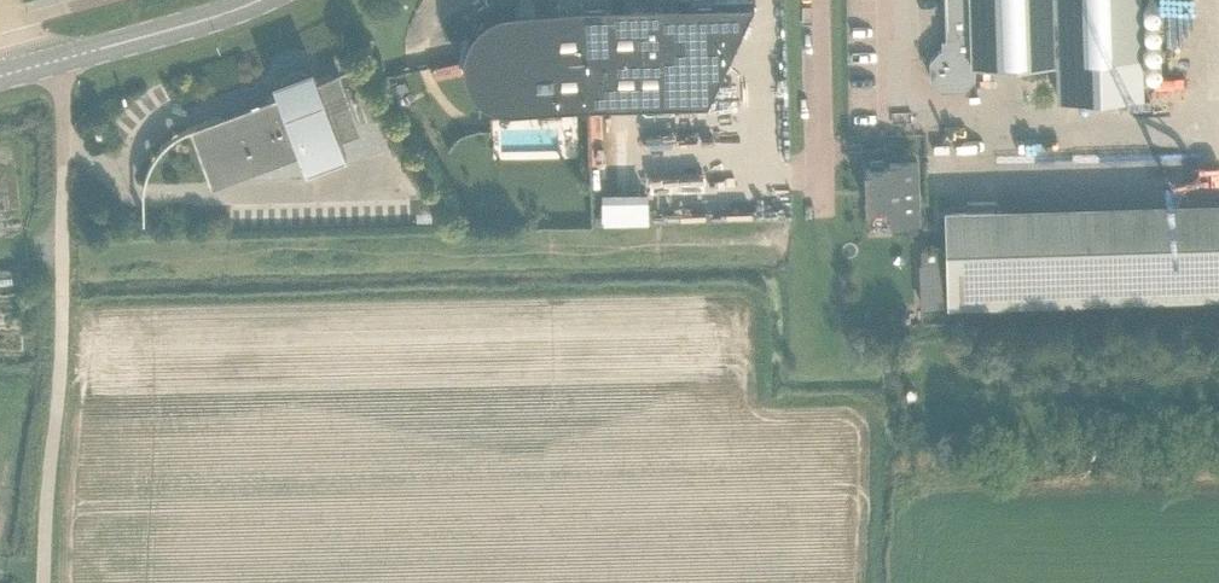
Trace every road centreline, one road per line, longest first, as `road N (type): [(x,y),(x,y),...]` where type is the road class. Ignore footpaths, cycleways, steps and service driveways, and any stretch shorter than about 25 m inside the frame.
road 1 (unclassified): [(43,582),(63,269),(62,99),(51,63)]
road 2 (secondary): [(51,63),(261,0)]
road 3 (unclassified): [(821,212),(815,0)]

